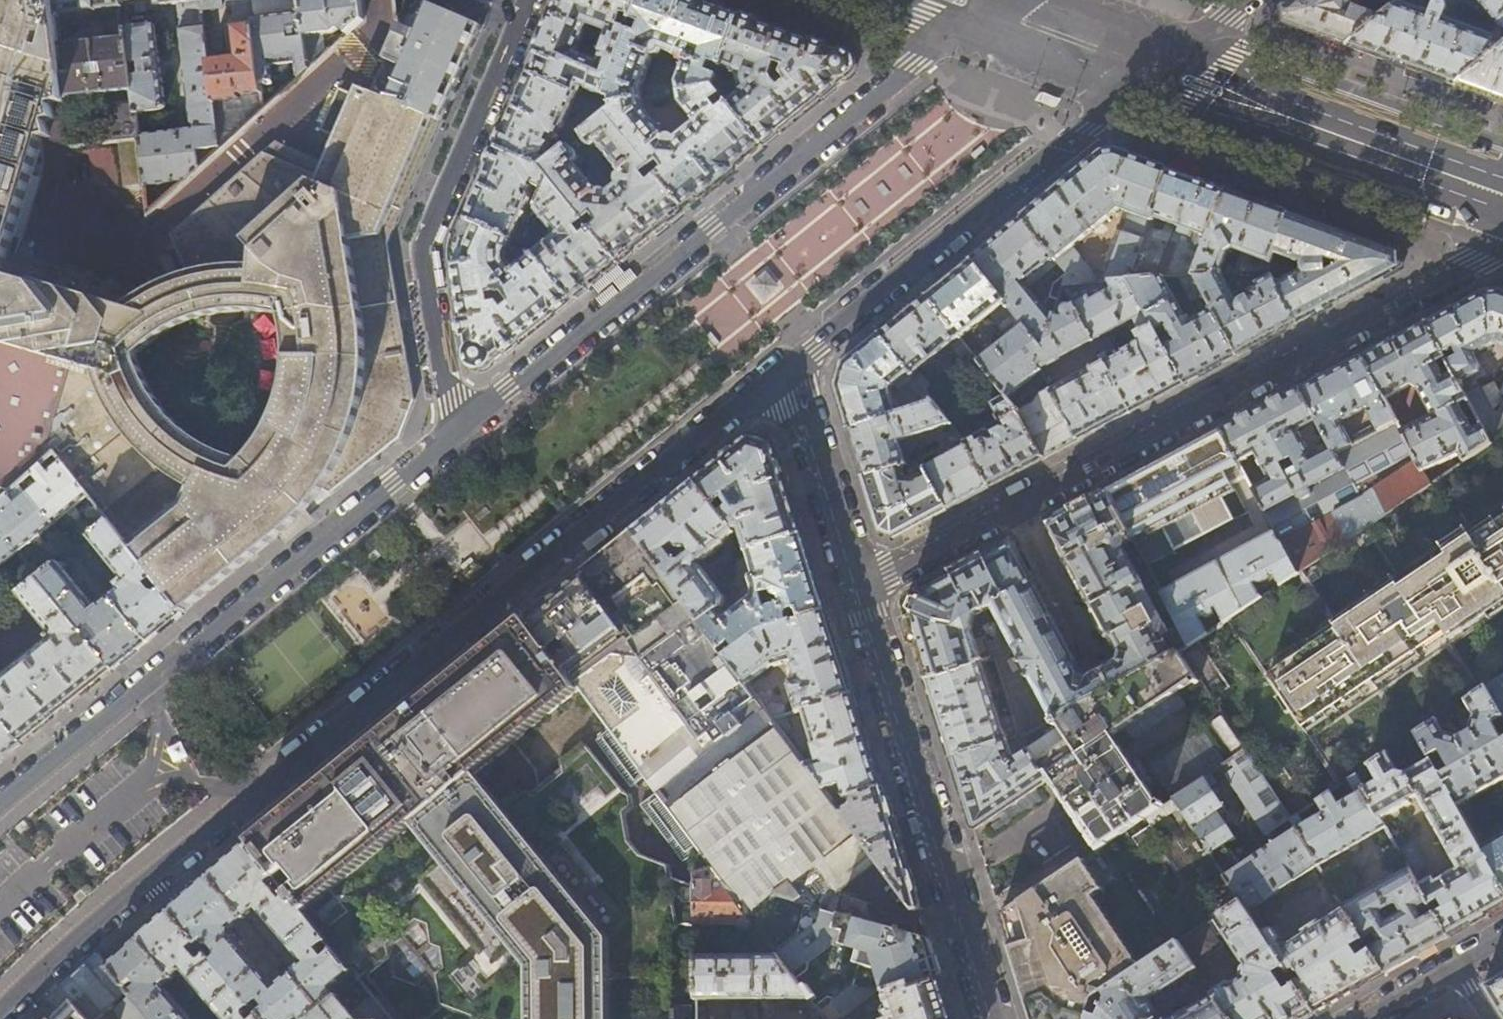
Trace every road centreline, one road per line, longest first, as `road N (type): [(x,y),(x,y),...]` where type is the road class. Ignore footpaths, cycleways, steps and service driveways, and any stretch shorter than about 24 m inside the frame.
road 1 (tertiary): [(0,1012),(138,886),(786,369)]
road 2 (residential): [(859,587),(1478,261),(1502,225)]
road 3 (unclassified): [(985,7),(456,428)]
road 4 (unclassified): [(456,428),(0,806)]
road 5 (tertiary): [(786,369),(1160,70)]
road 6 (residential): [(456,428),(421,254),(527,0)]
road 7 (residential): [(991,1018),(859,587)]
road 8 (secondary): [(1502,194),(1160,70)]
road 9 (residential): [(859,587),(786,369)]
road 10 (secondary): [(1160,70),(985,7)]

